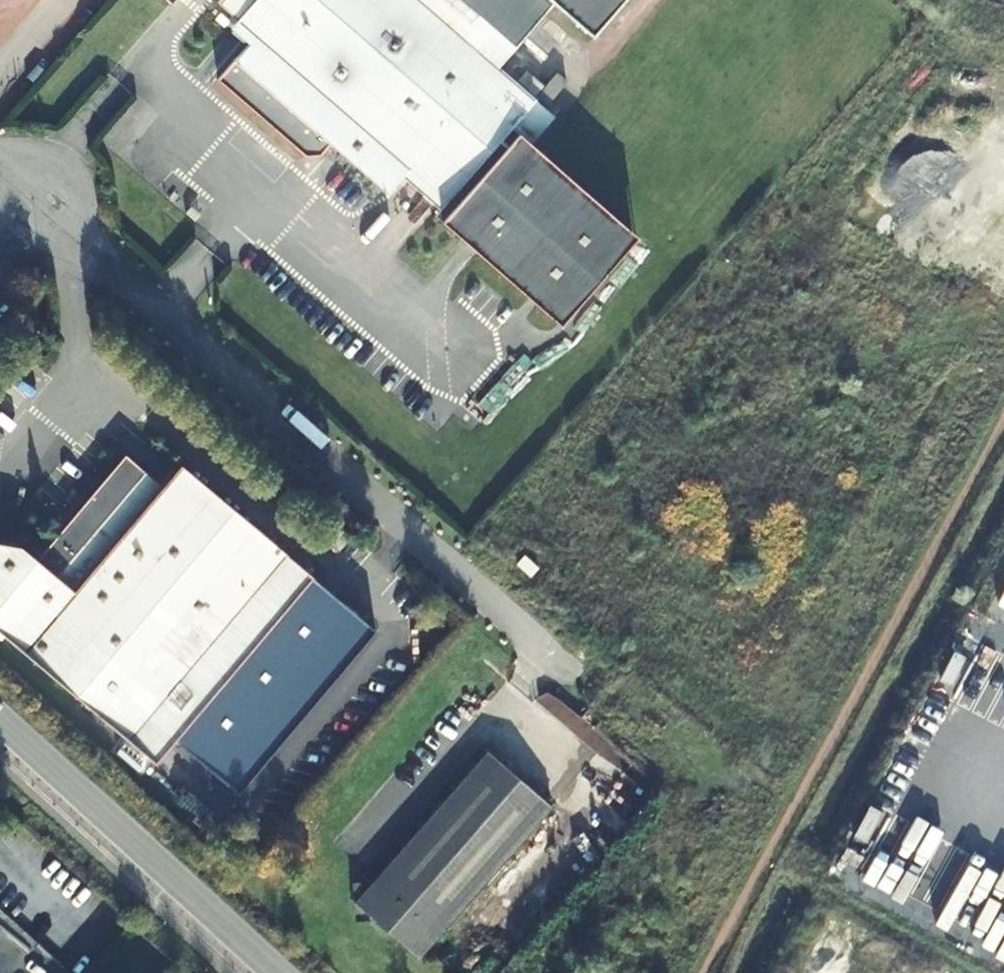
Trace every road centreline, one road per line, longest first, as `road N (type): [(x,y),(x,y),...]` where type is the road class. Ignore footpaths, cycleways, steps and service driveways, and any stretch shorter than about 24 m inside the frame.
road 1 (tertiary): [(0,722),(275,972)]

